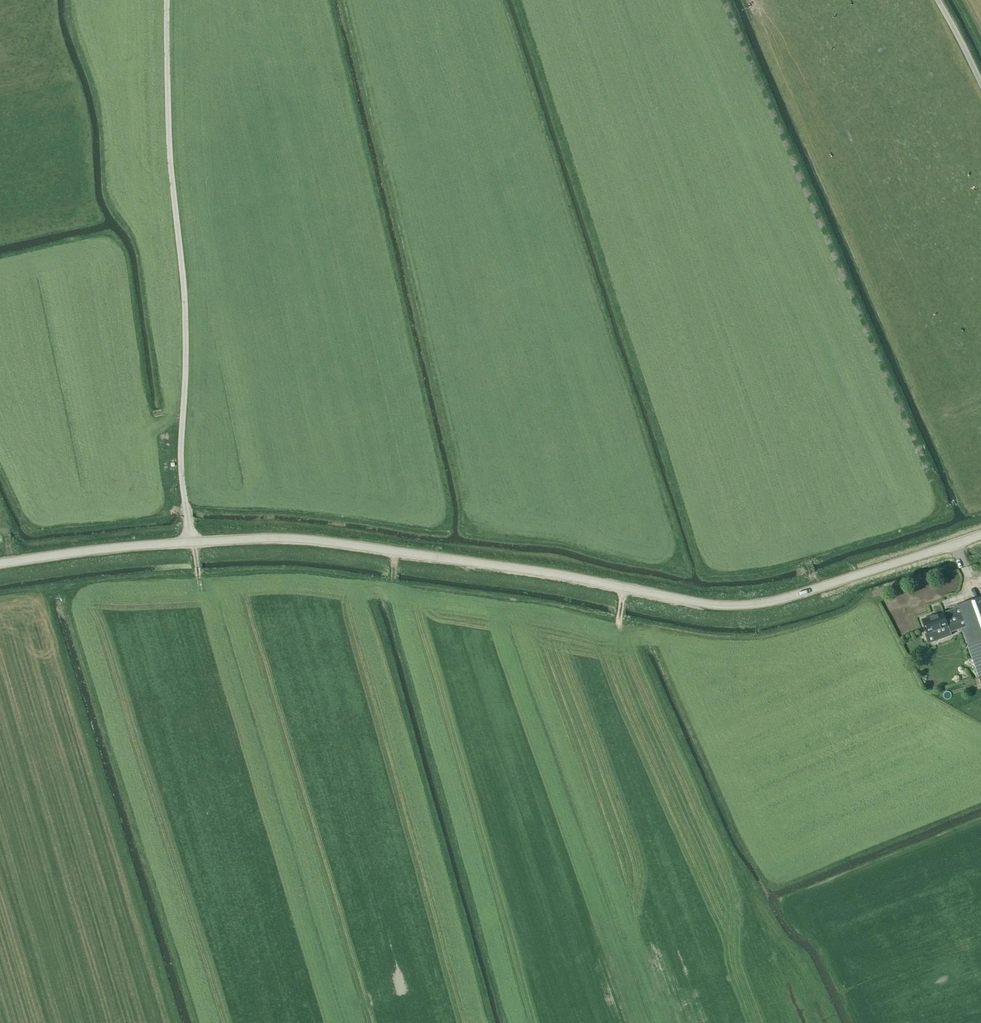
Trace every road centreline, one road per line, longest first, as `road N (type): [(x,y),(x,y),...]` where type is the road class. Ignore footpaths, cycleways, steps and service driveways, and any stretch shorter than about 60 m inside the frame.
road 1 (tertiary): [(191,543),(333,543),(735,606),(783,599),(980,535)]
road 2 (unclassified): [(191,543),(166,0)]
road 3 (tertiary): [(0,564),(191,543)]

